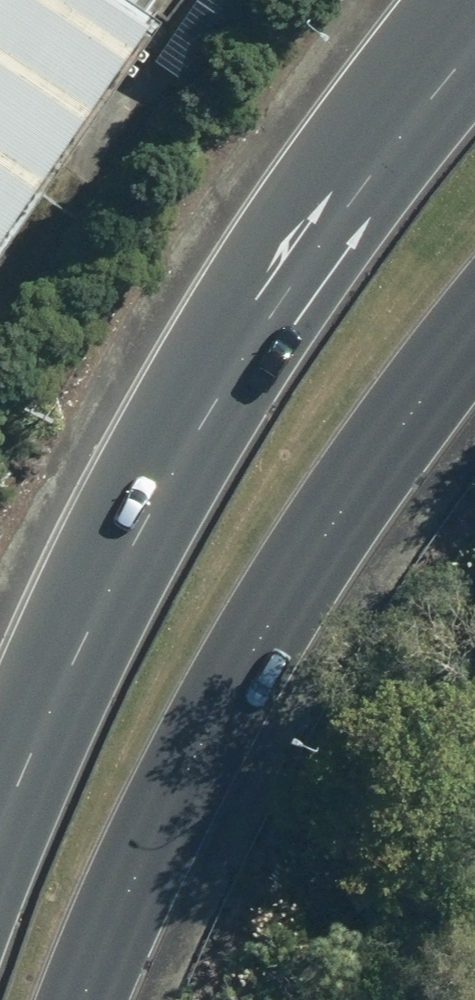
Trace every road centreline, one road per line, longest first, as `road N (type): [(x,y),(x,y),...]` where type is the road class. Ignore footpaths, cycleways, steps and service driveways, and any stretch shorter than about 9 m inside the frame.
road 1 (primary): [(0,819),(125,533),(232,344),(474,1)]
road 2 (primary): [(474,326),(354,489),(269,620),(154,832),(79,999)]

